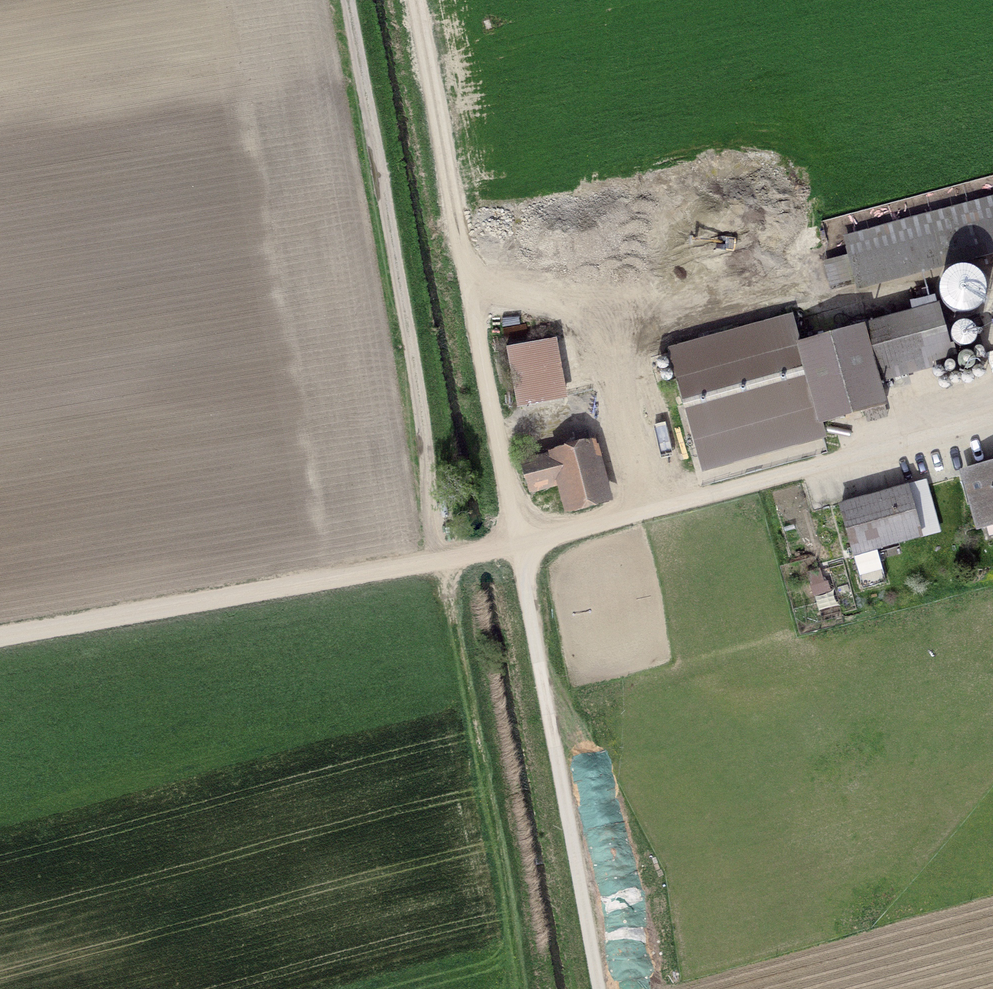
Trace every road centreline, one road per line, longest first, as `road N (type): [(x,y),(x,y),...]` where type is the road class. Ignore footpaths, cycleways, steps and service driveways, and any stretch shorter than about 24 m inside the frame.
road 1 (track): [(526,988),(448,565),(432,520),(424,421),(349,0)]
road 2 (track): [(416,0),(525,552)]
road 3 (track): [(992,417),(525,552)]
road 4 (track): [(0,639),(466,562)]
road 5 (track): [(525,552),(604,988)]

